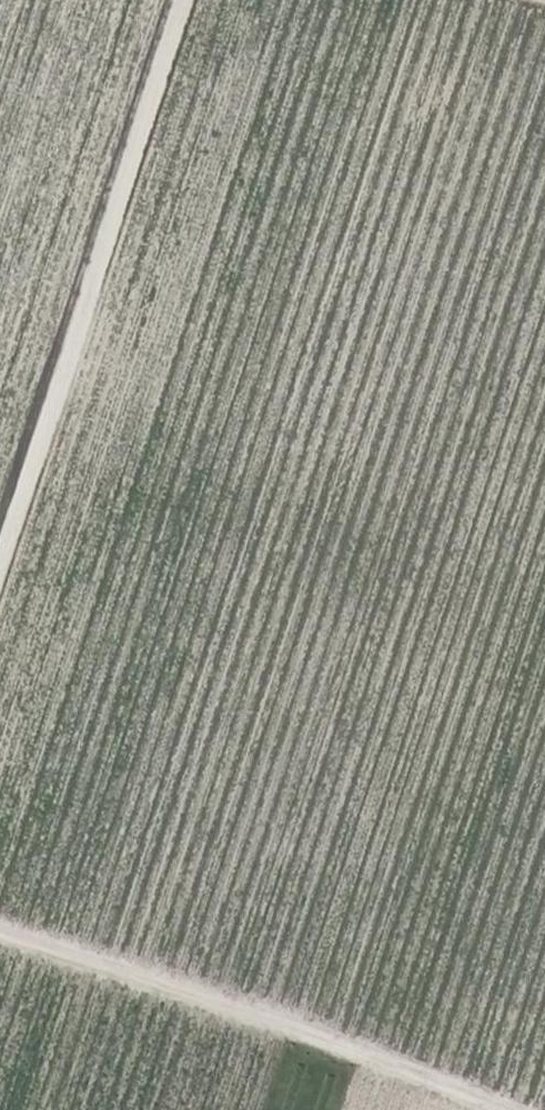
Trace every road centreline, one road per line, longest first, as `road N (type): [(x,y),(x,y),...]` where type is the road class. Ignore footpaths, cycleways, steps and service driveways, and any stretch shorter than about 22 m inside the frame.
road 1 (track): [(0,932),(326,1037),(513,1109)]

